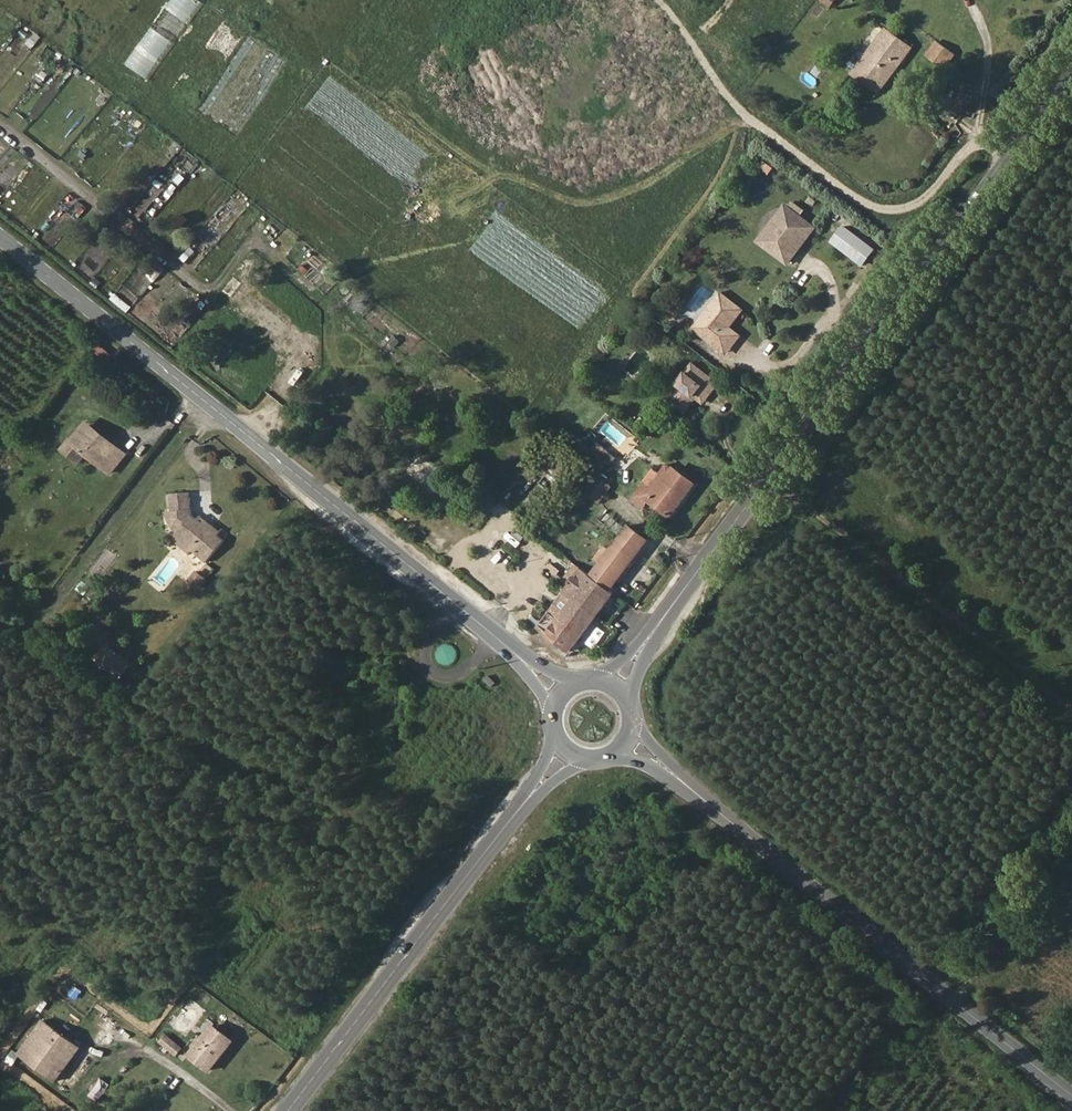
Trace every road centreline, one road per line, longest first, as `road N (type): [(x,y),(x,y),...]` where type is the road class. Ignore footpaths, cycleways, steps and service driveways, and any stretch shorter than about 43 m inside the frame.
road 1 (primary): [(1071,72),(665,617)]
road 2 (secondary): [(0,236),(521,658)]
road 3 (secondary): [(699,792),(1071,1097)]
road 4 (primary): [(528,798),(290,1110)]
road 5 (track): [(770,475),(1071,705)]

